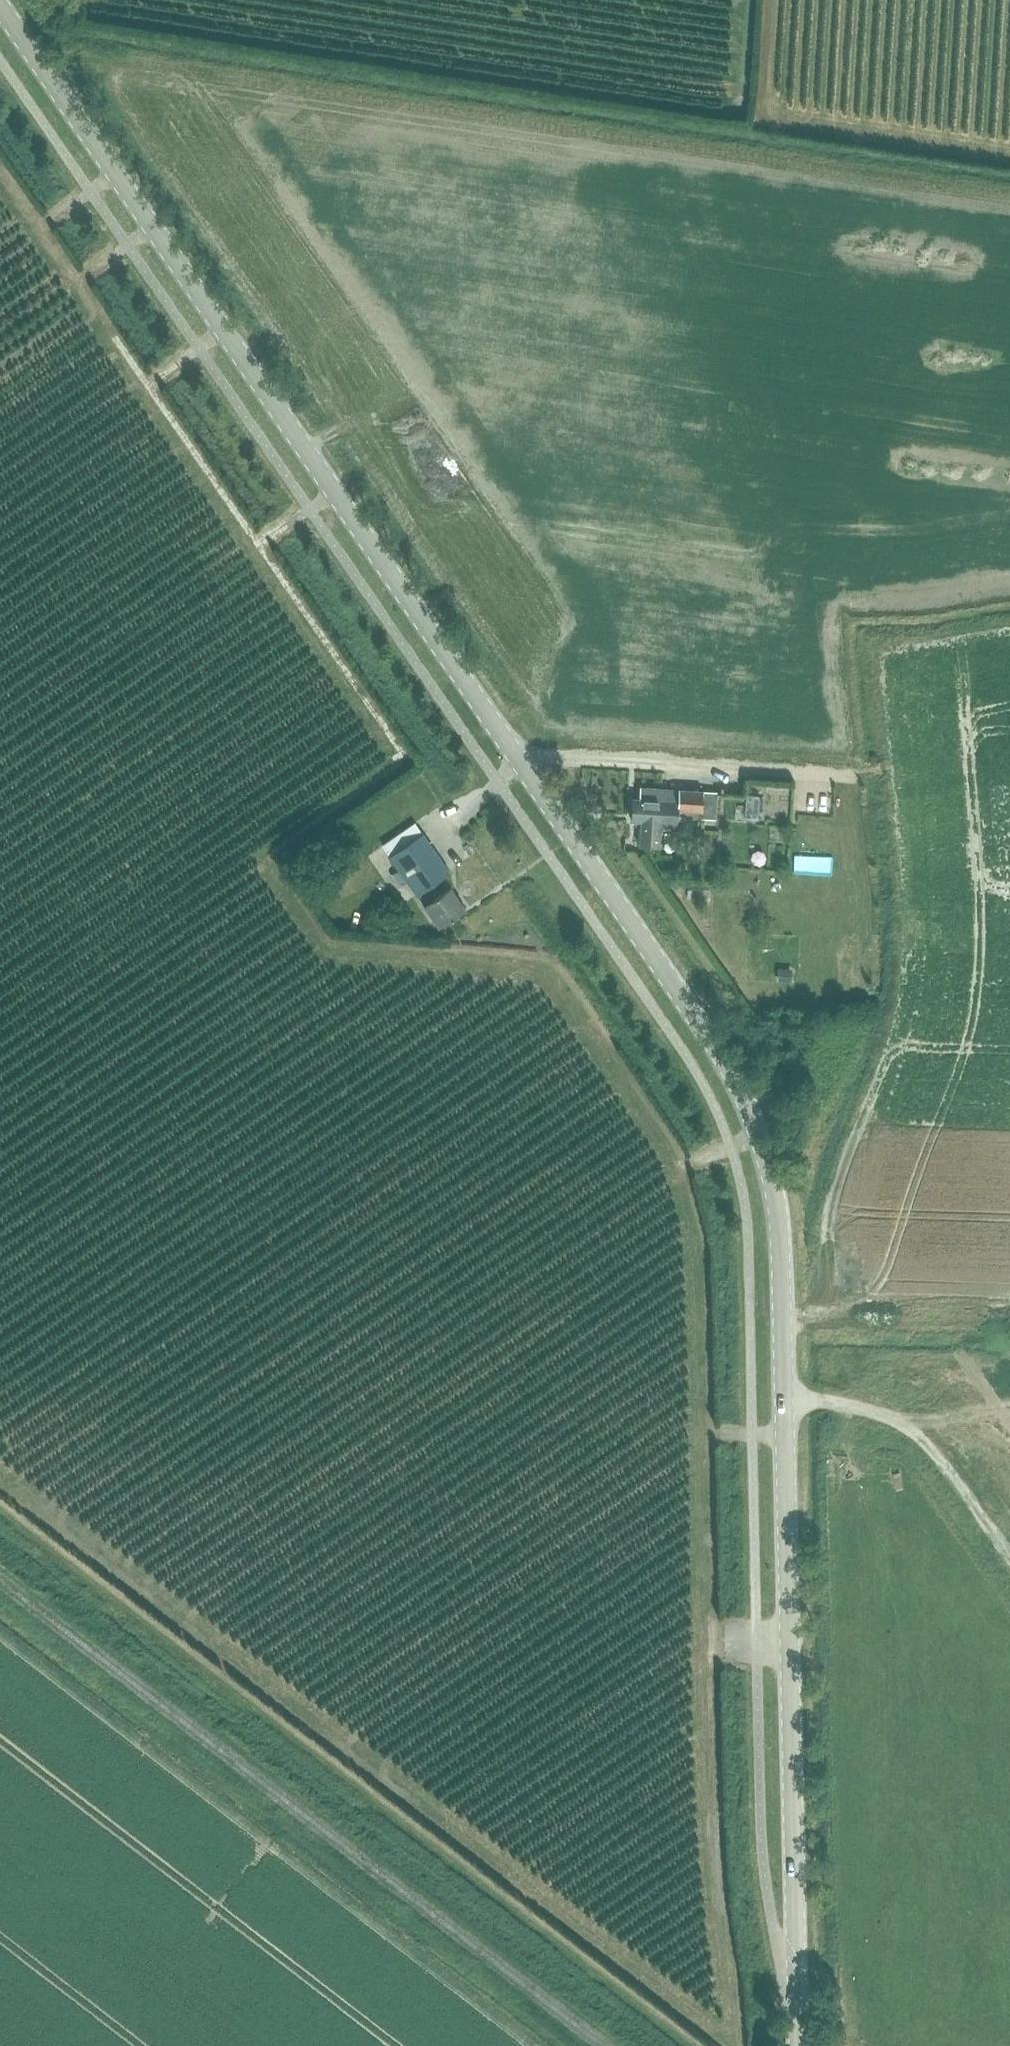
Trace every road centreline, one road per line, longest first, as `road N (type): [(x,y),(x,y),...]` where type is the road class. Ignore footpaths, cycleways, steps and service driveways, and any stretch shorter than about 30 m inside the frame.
road 1 (tertiary): [(798,2045),(771,1232),(767,1170),(745,1111),(649,956),(0,2)]

